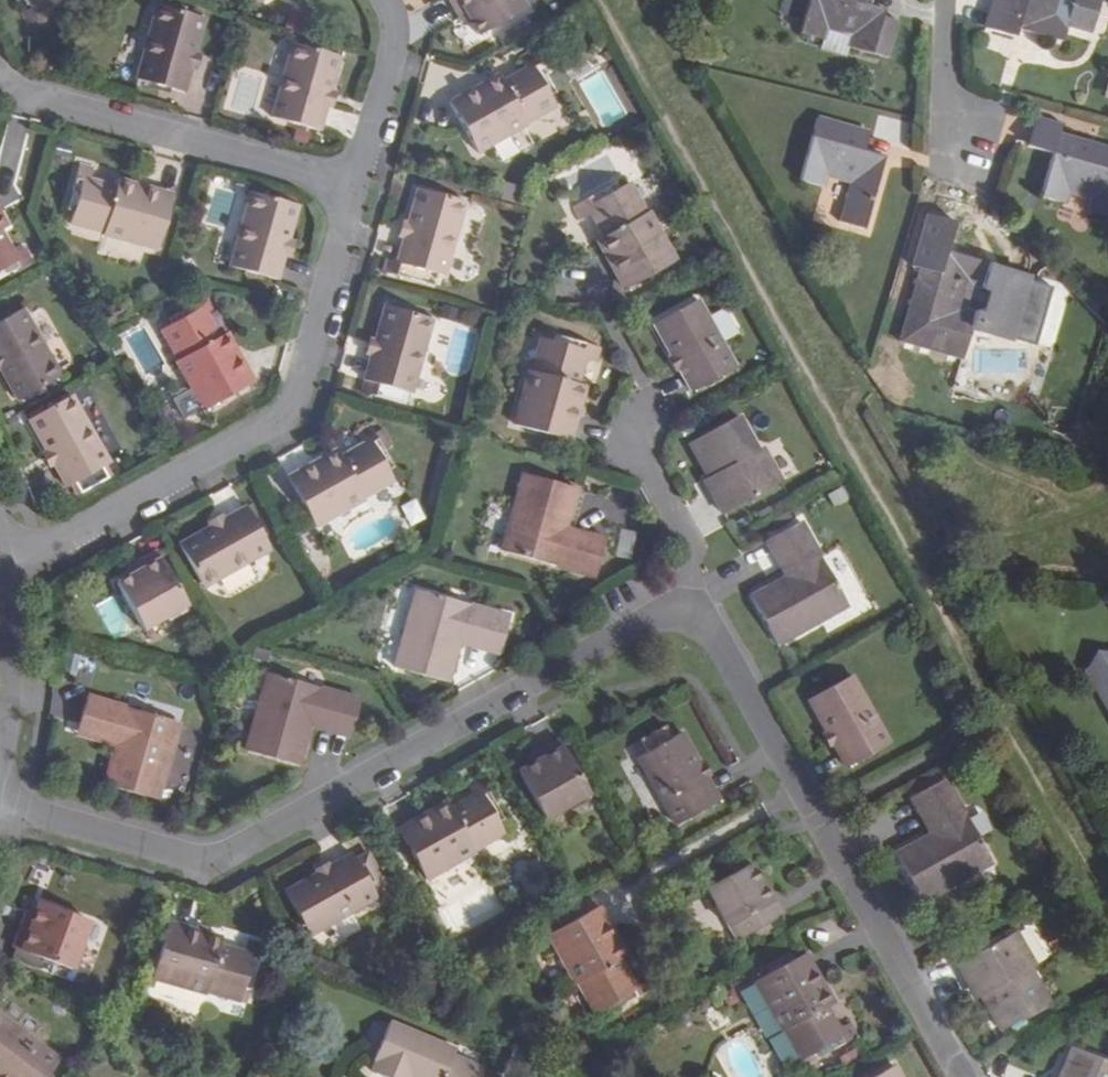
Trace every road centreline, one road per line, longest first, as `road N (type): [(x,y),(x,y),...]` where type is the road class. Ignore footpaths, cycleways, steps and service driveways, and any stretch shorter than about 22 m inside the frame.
road 1 (track): [(602,0),(1107,905)]
road 2 (residential): [(684,614),(207,866),(0,818)]
road 3 (residential): [(354,186),(300,393),(274,432),(3,578)]
road 4 (residential): [(960,1076),(708,628),(684,614)]
road 5 (residential): [(354,186),(32,101),(0,77)]
road 6 (residential): [(383,0),(399,33),(354,186)]
road 7 (residential): [(0,768),(10,672),(3,578)]
road 8 (residential): [(655,453),(694,522),(684,614)]
road 9 (residential): [(944,0),(940,136),(966,145)]

